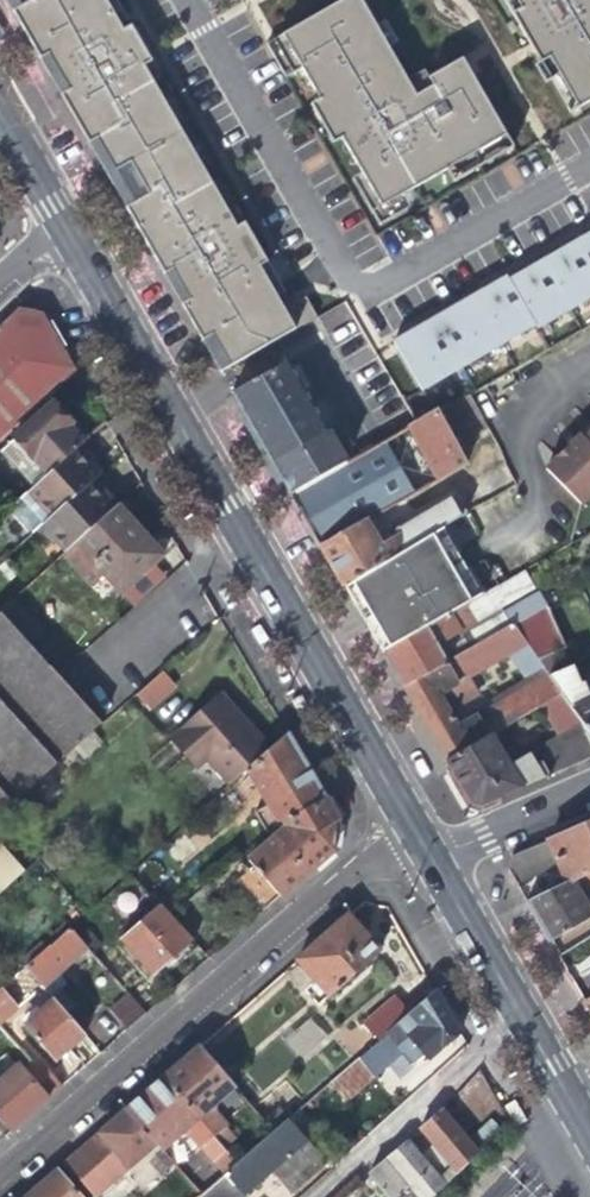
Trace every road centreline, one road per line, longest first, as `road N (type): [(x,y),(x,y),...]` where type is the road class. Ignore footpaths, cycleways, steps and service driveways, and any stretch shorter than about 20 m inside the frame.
road 1 (secondary): [(56,222),(408,822)]
road 2 (residential): [(0,1178),(408,822)]
road 3 (unclassified): [(316,1196),(521,1011)]
road 4 (secondary): [(433,864),(521,1011)]
road 5 (residential): [(433,864),(589,796)]

